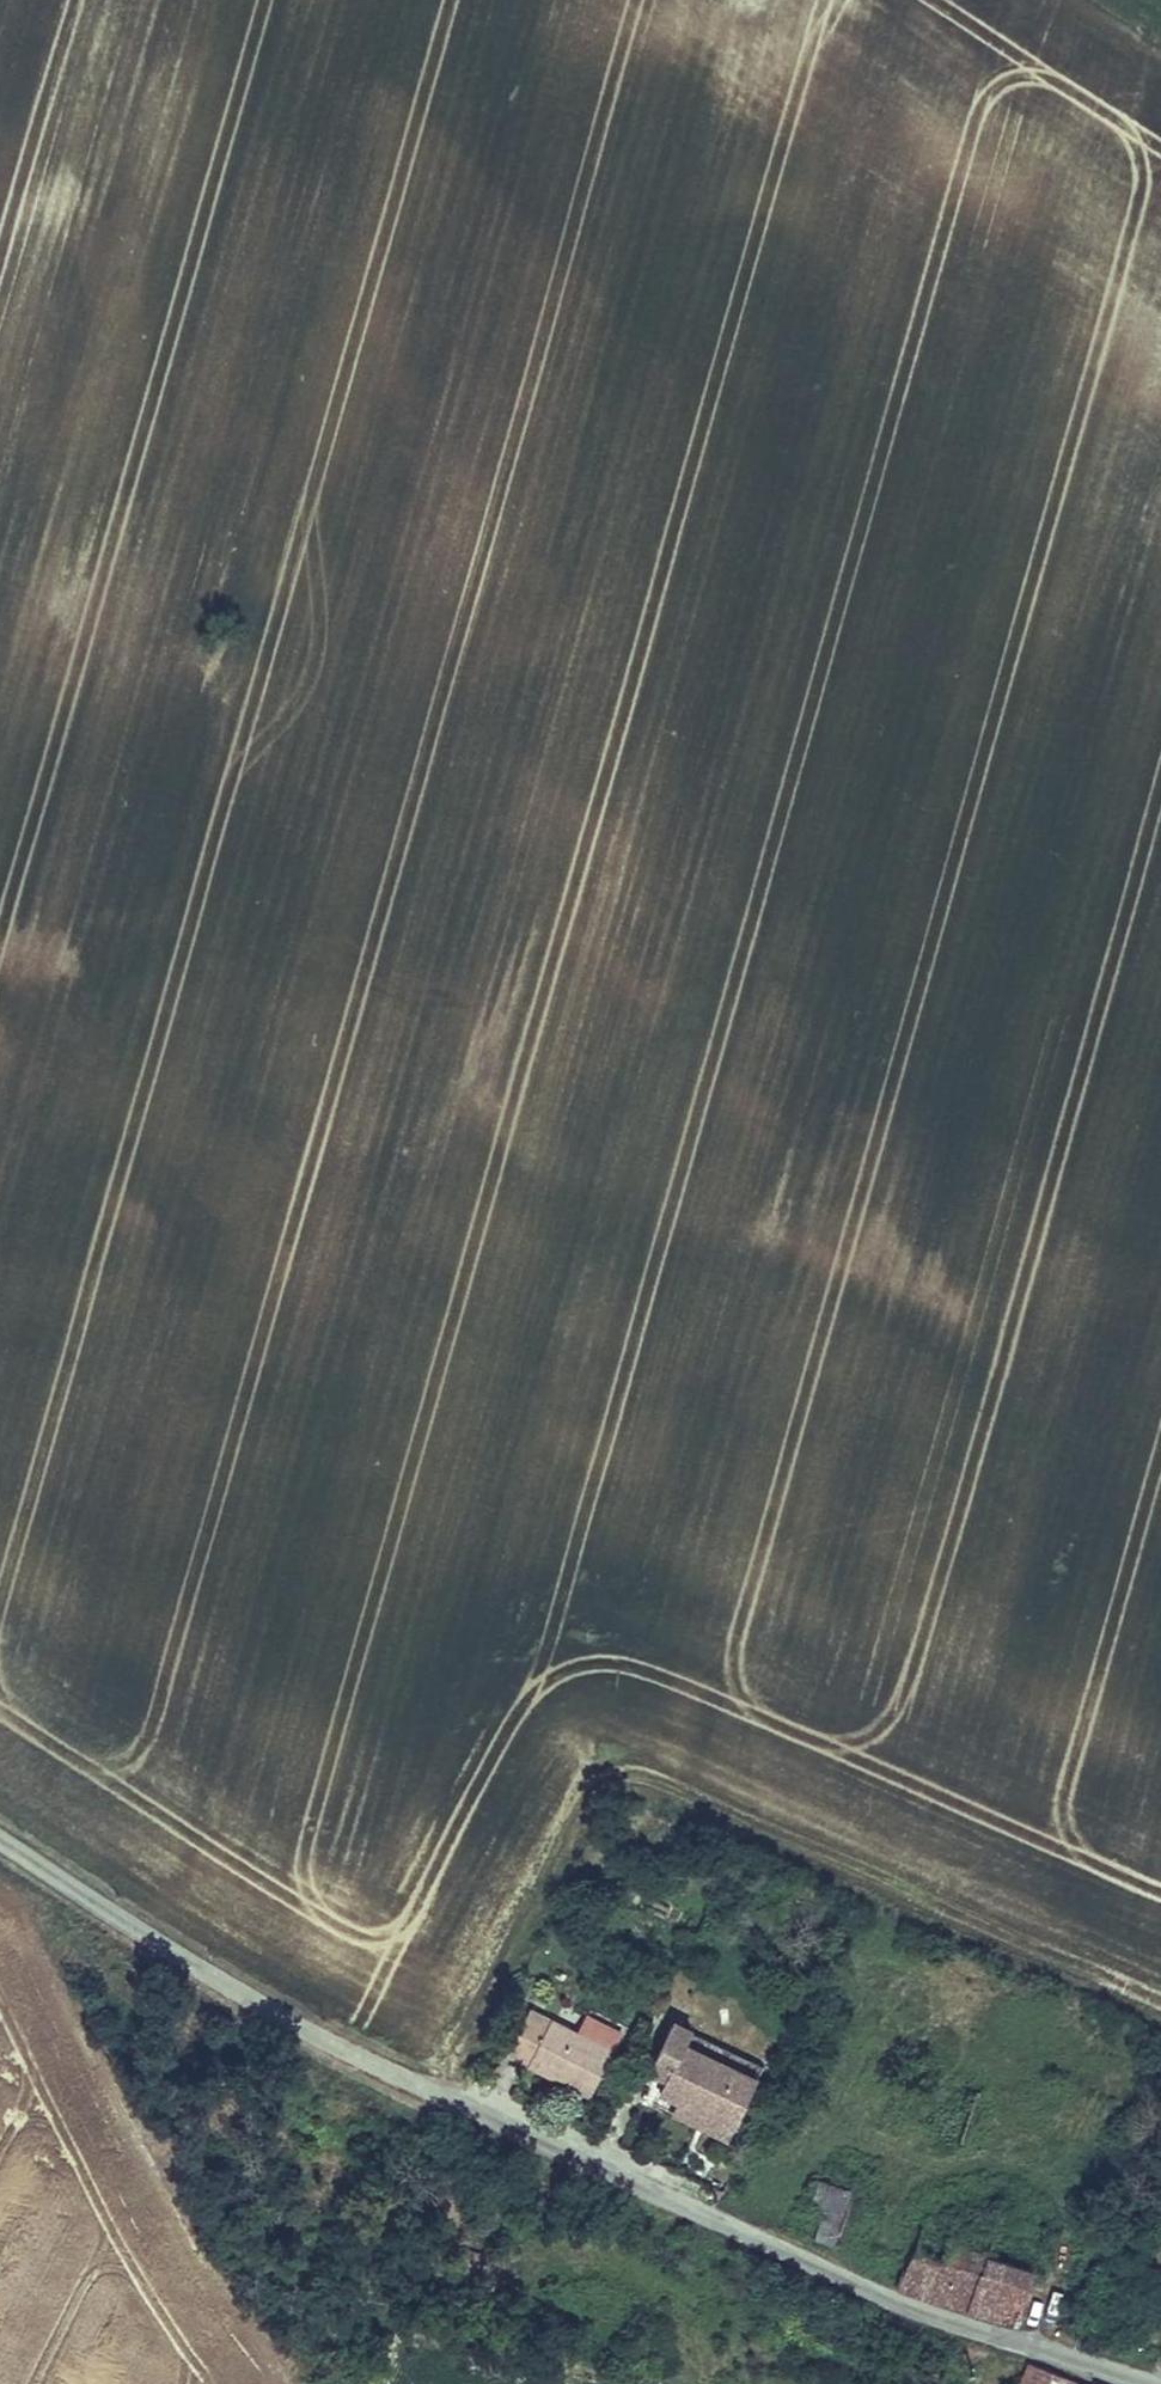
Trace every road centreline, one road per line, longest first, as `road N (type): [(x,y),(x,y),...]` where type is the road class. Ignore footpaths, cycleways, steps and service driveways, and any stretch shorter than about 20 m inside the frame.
road 1 (unclassified): [(0,1846),(275,2029),(964,2326),(1147,2383)]

